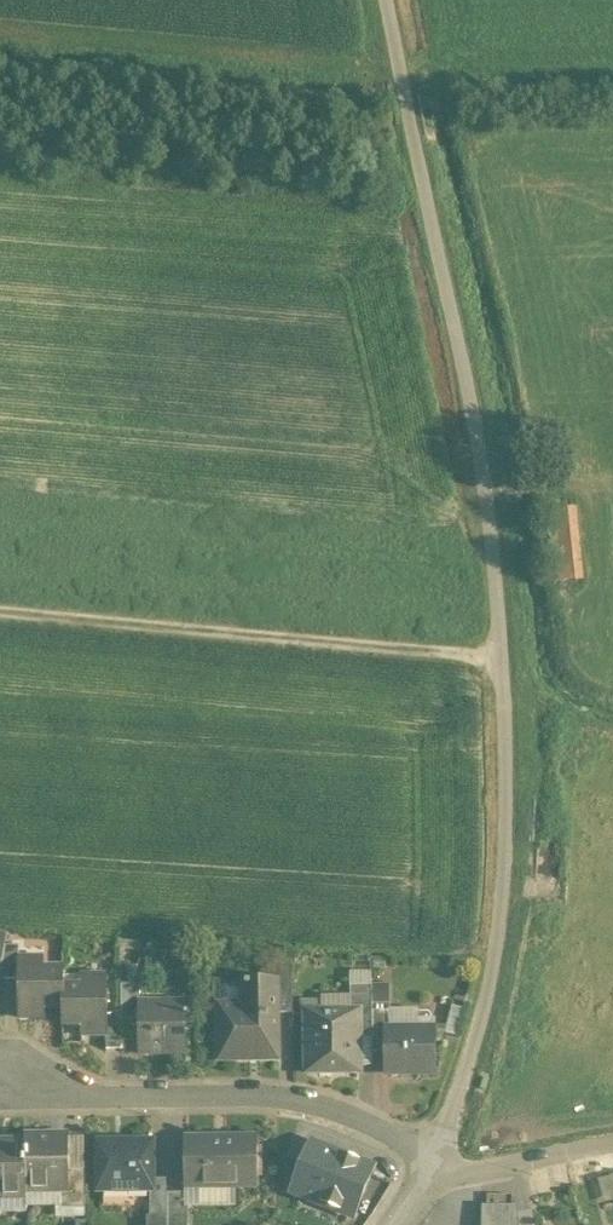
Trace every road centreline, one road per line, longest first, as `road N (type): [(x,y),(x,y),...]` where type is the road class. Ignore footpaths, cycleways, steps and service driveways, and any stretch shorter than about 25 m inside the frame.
road 1 (unclassified): [(390,0),(408,137),(475,419),(502,658)]
road 2 (unclassified): [(502,658),(501,967),(432,1165)]
road 3 (residential): [(0,611),(502,658)]
road 4 (residential): [(432,1165),(401,1140),(338,1113),(270,1097),(118,1098),(19,1086)]
road 5 (track): [(601,579),(596,527),(573,490),(536,480),(486,482)]
road 6 (residential): [(612,1147),(472,1175),(432,1165)]

